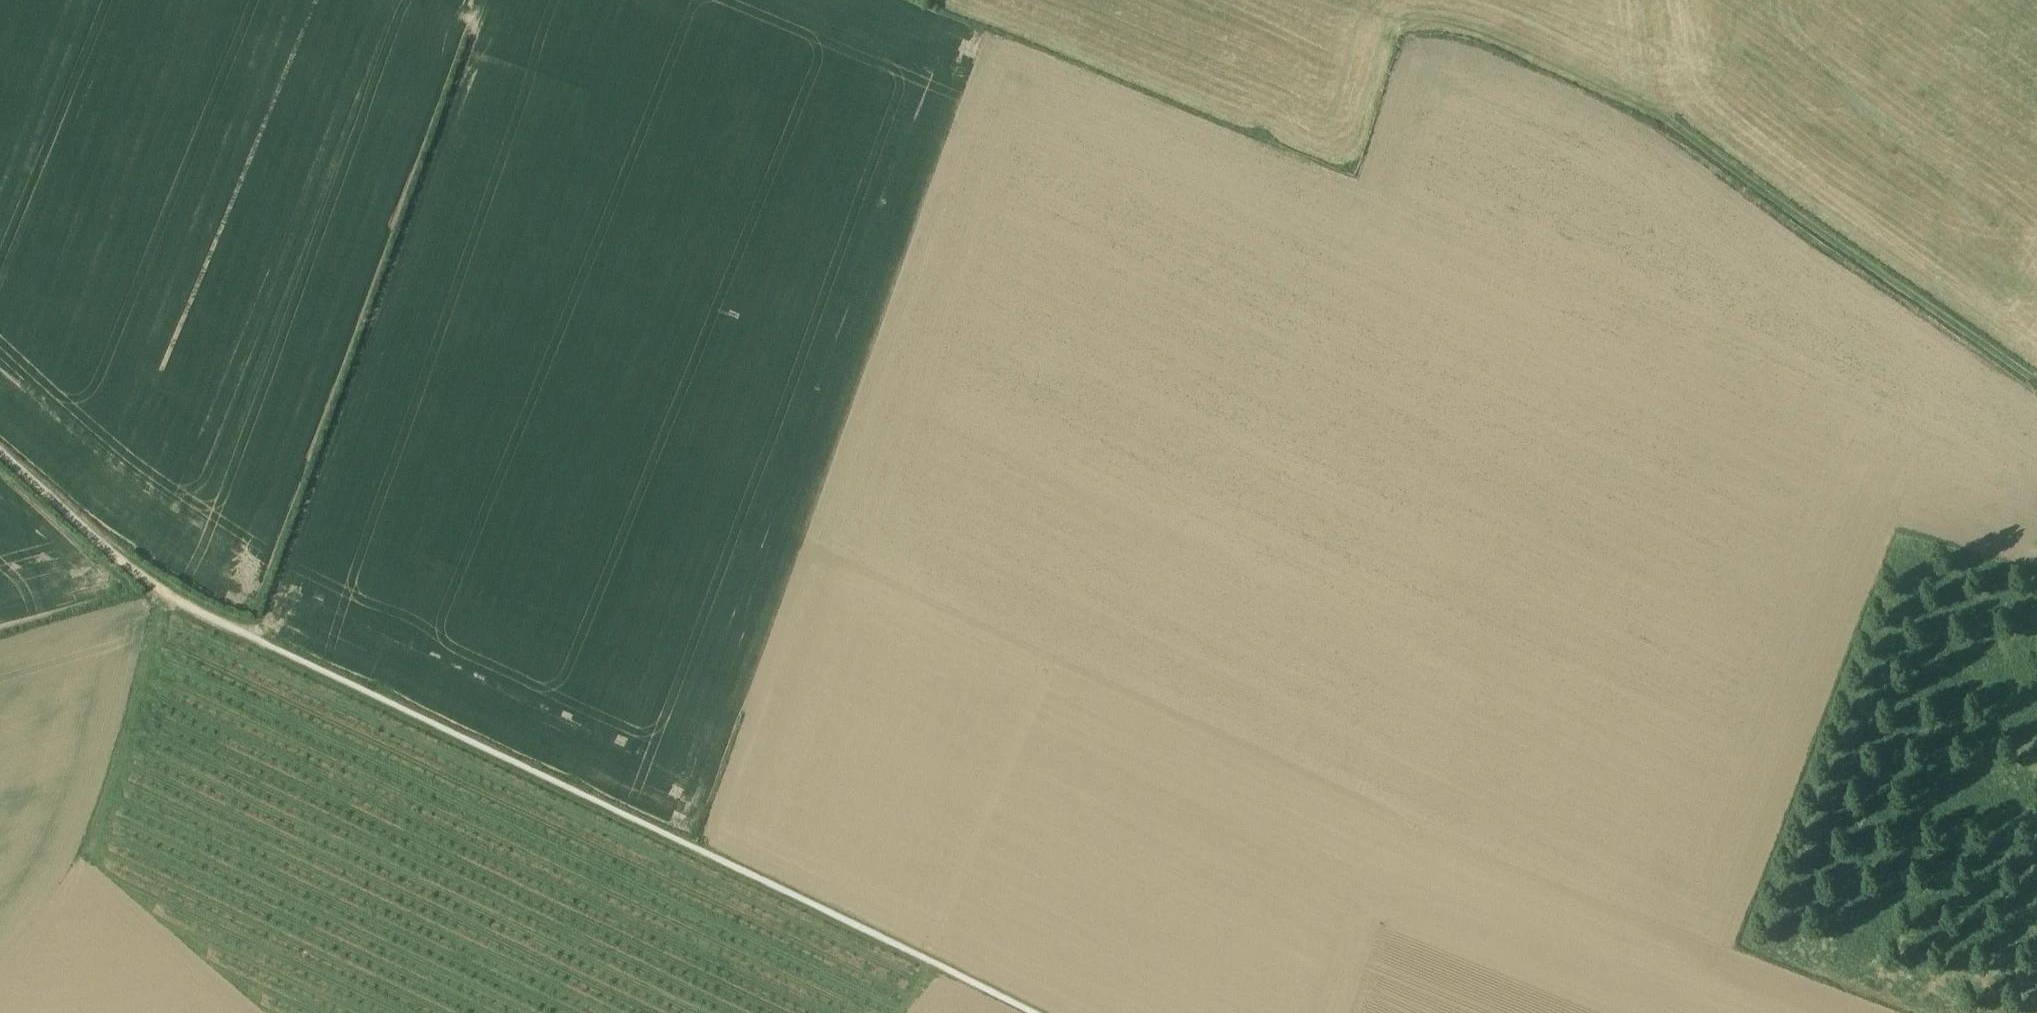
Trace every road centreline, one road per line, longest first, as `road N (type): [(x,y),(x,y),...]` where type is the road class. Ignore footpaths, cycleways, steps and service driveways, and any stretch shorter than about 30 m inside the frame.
road 1 (track): [(2036,385),(1590,77)]
road 2 (track): [(213,620),(142,580),(66,518),(0,447)]

